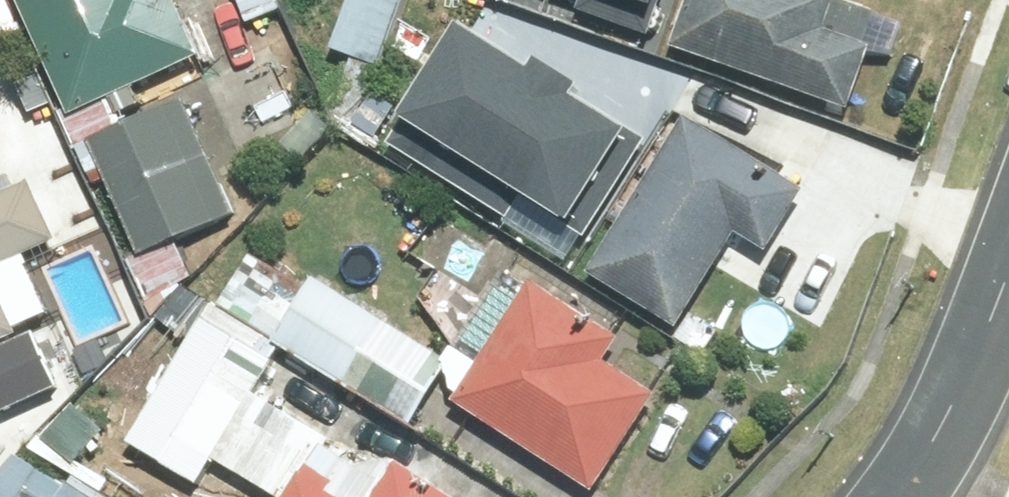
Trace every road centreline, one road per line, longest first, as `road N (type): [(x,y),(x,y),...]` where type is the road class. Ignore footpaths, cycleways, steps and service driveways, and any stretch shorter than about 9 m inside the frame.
road 1 (tertiary): [(896,496),(970,371),(1008,265)]

